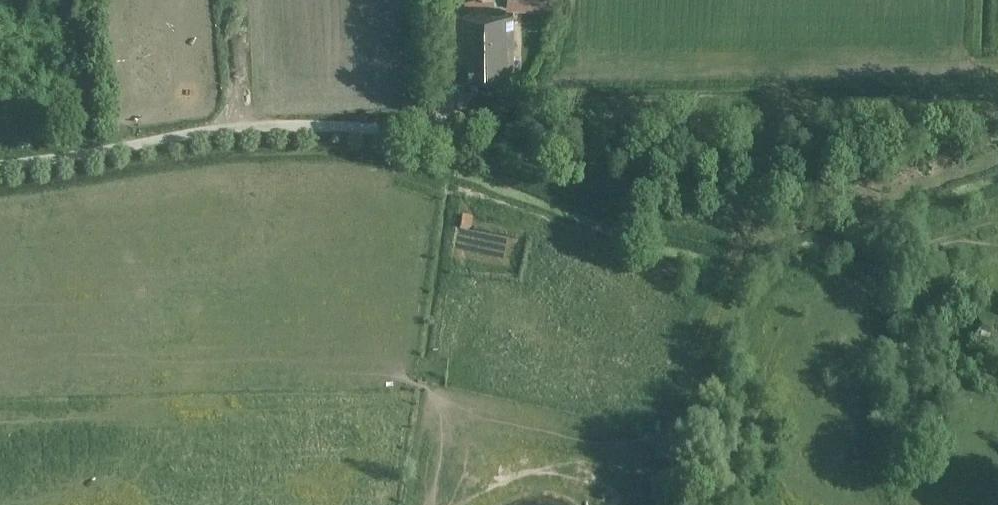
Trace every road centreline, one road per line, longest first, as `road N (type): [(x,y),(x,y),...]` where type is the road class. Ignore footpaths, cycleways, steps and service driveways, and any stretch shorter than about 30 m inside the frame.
road 1 (residential): [(0,168),(216,133),(296,127),(440,133)]

